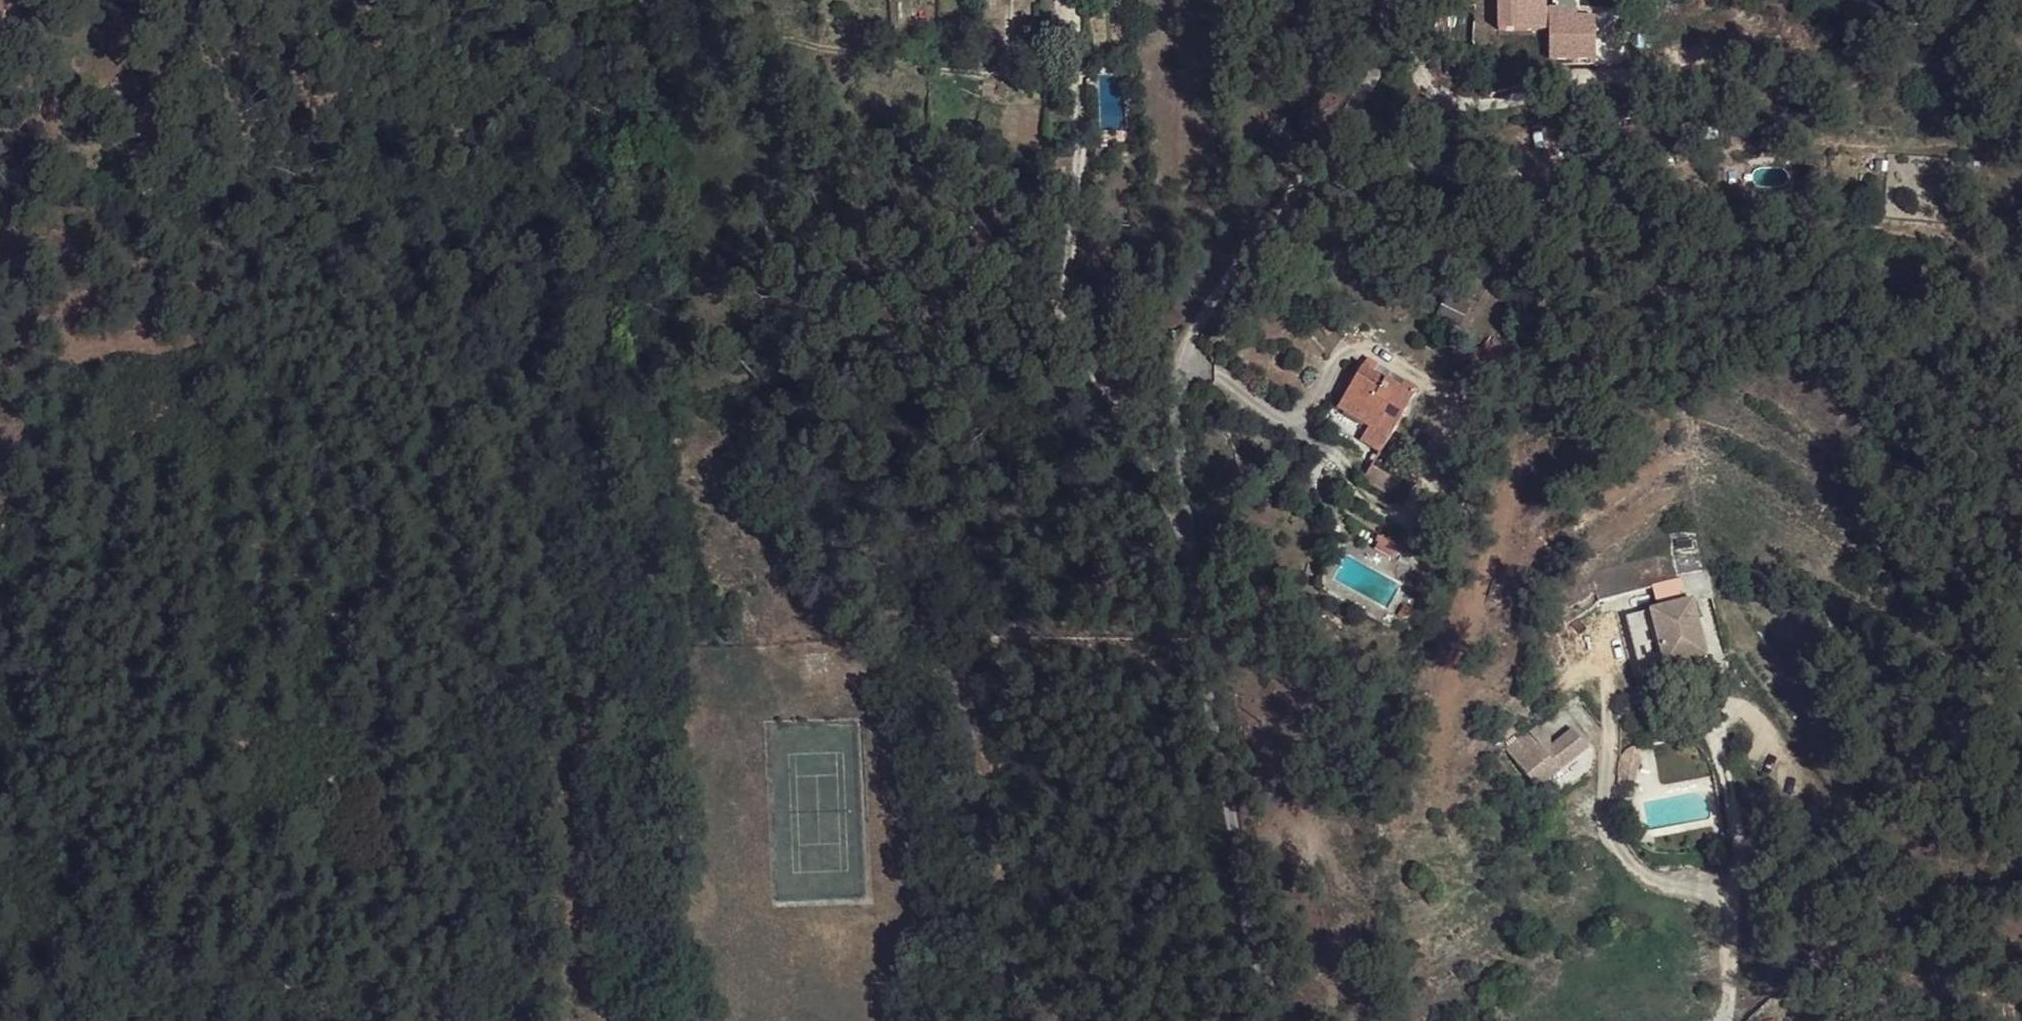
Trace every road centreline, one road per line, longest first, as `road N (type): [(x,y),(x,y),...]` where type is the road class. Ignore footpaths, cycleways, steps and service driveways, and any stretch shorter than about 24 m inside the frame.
road 1 (residential): [(1721,1020),(1730,1000),(1735,902),(1717,712)]

